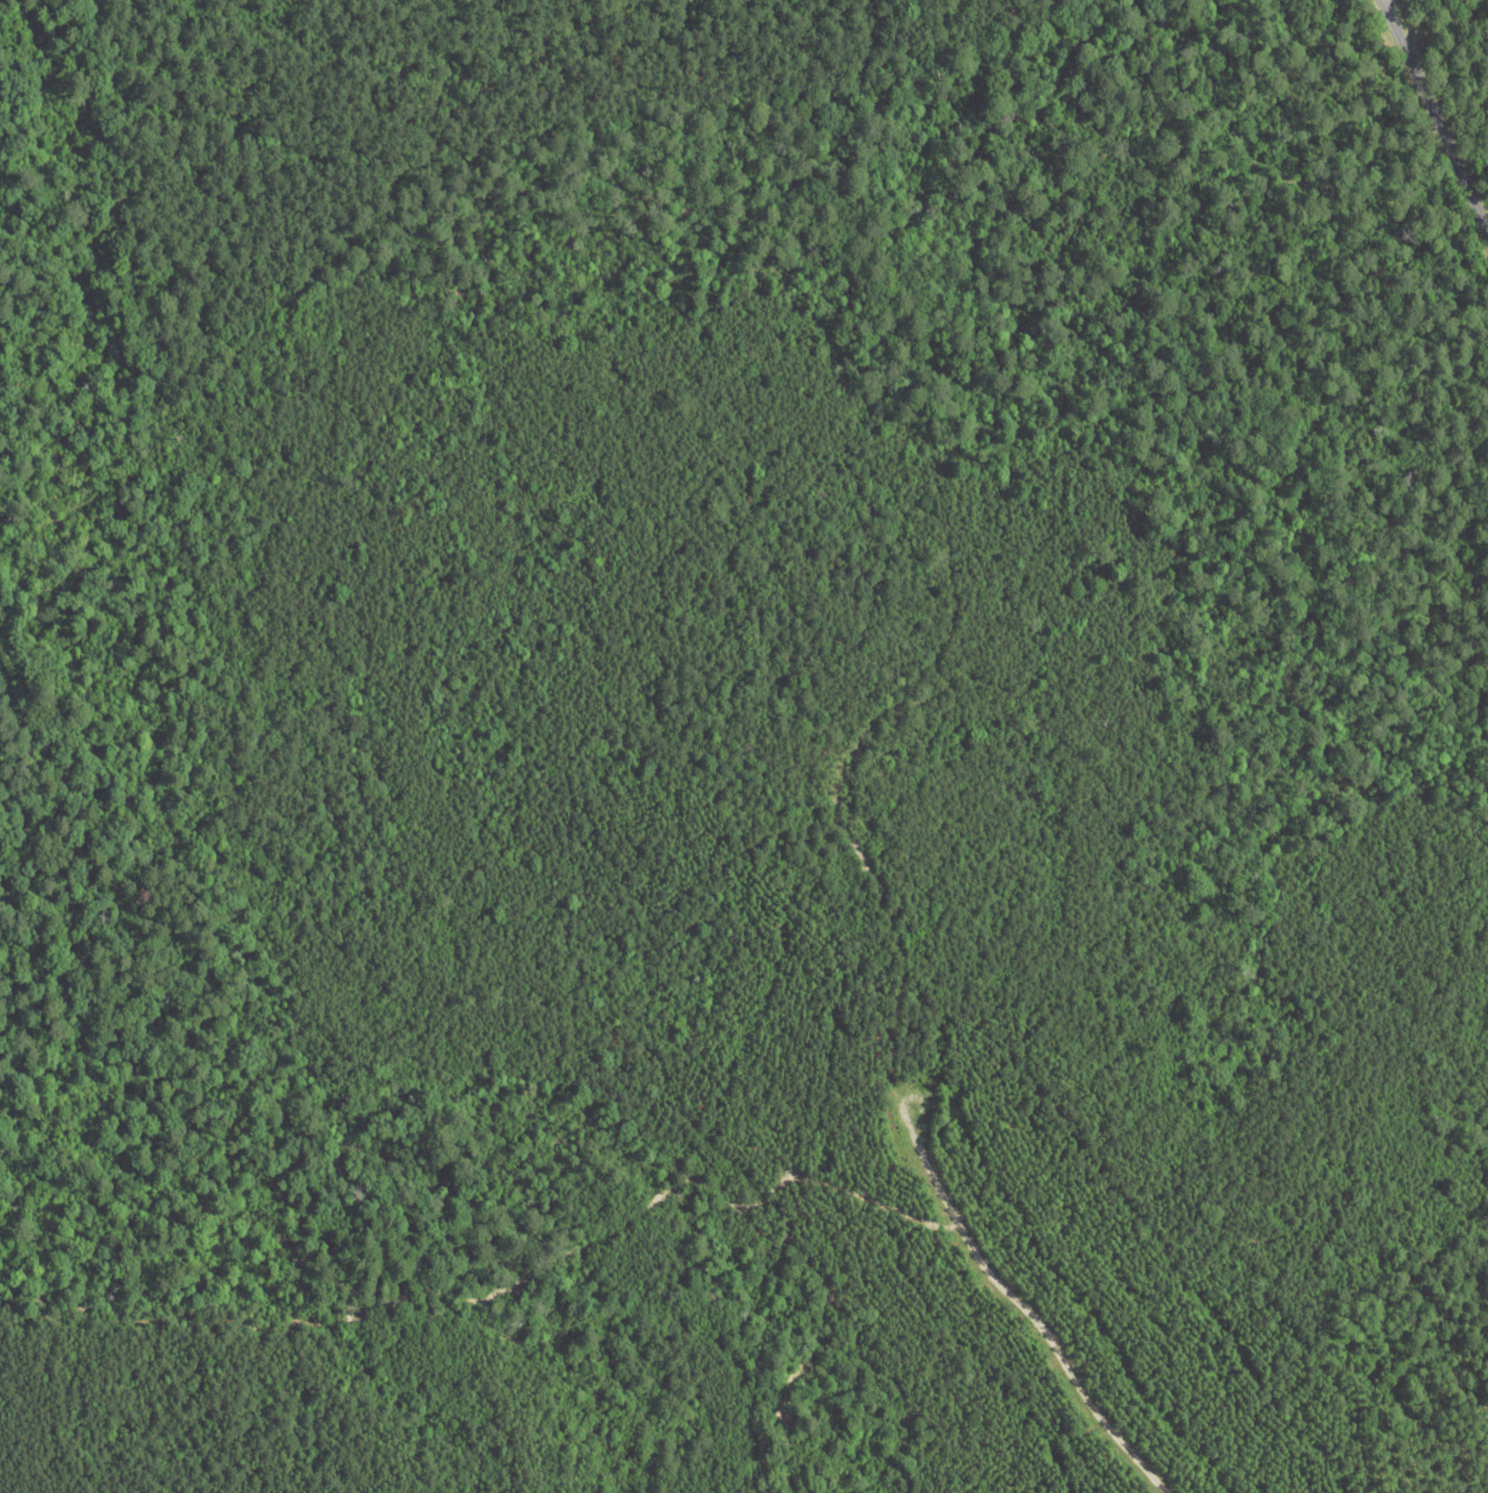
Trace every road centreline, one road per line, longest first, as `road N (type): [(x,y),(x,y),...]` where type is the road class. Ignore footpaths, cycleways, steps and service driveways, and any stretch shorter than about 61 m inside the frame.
road 1 (track): [(906,1117),(895,1073),(900,936),(850,831),(844,788),(849,763),(938,662),(949,628),(950,542)]
road 2 (track): [(1170,1492),(1095,1410),(1038,1317),(991,1275),(906,1117)]
road 3 (residential): [(1487,228),(1389,0)]

